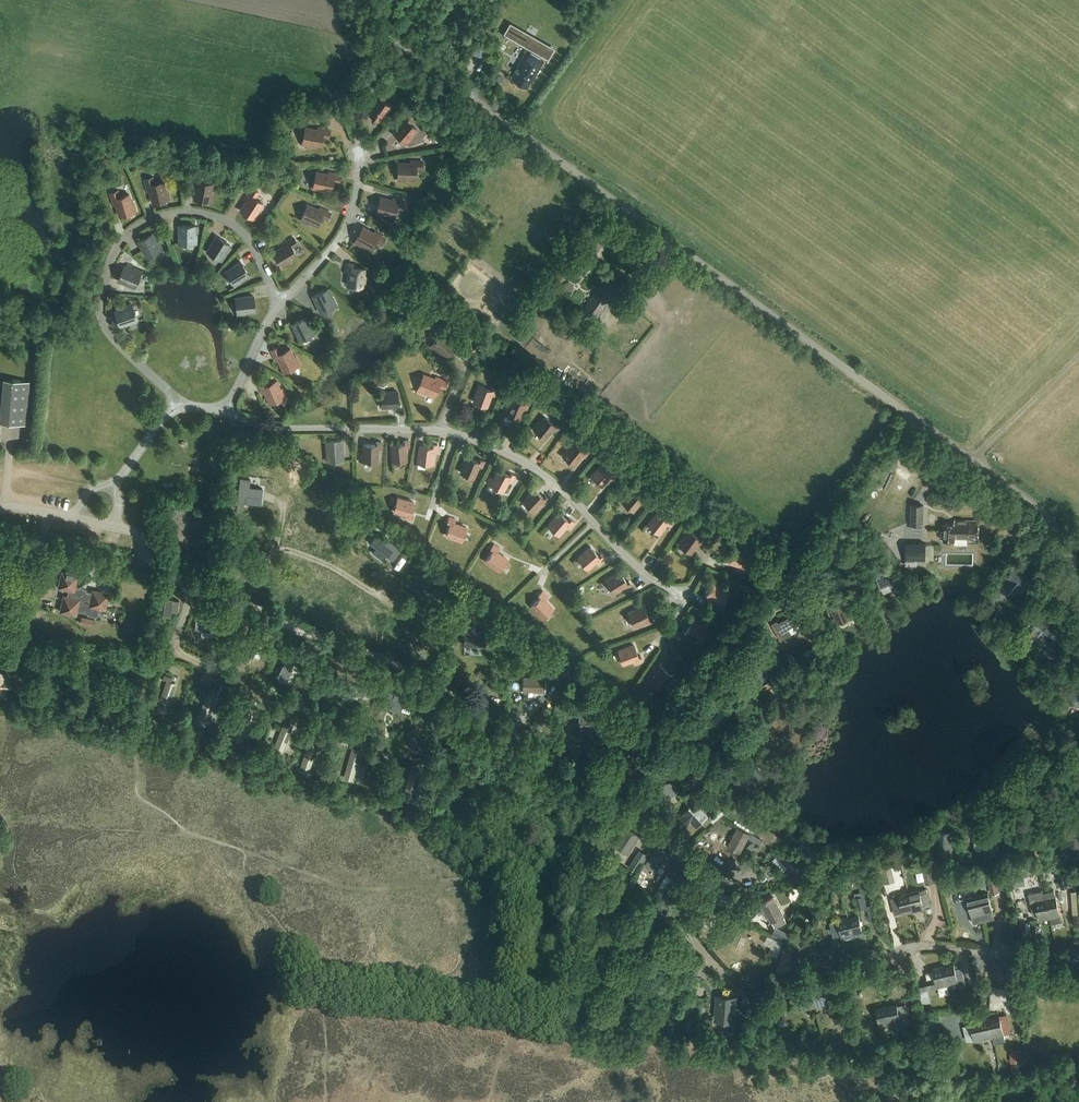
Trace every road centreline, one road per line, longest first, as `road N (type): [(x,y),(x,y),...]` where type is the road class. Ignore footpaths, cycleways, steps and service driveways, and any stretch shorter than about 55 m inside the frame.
road 1 (unclassified): [(1078,571),(1057,524),(1027,493),(384,33),(363,0)]
road 2 (track): [(976,457),(1078,357)]

